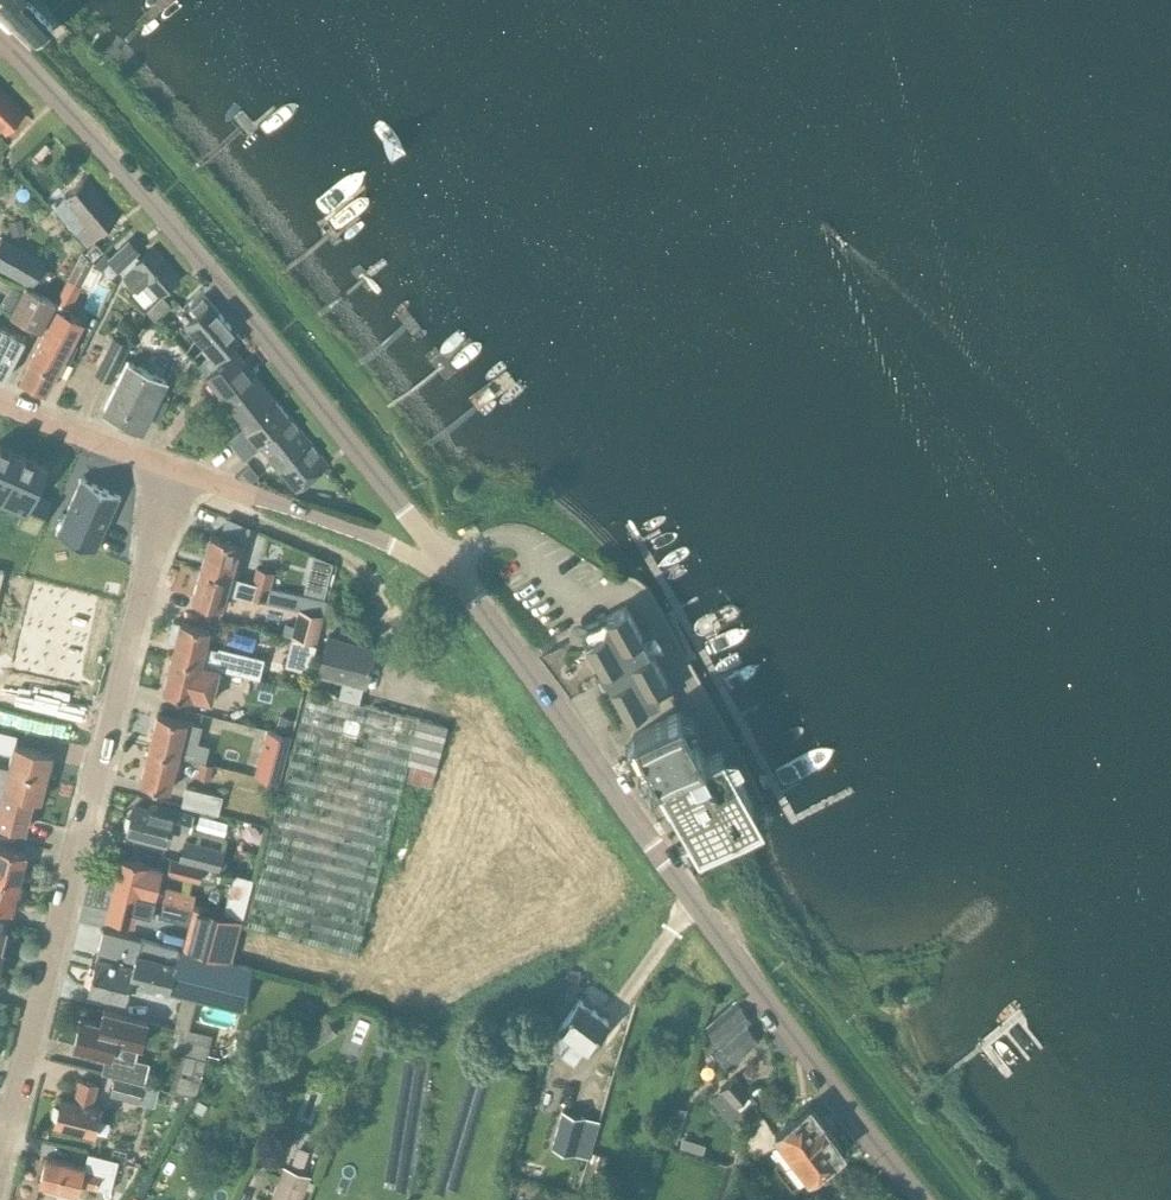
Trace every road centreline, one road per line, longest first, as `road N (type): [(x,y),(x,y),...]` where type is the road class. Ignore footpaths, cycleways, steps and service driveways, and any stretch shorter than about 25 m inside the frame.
road 1 (tertiary): [(922,1199),(449,561)]
road 2 (tertiary): [(449,561),(166,207),(0,30)]
road 3 (residential): [(0,1161),(111,725)]
road 4 (residential): [(449,561),(171,468)]
road 5 (residential): [(111,725),(171,468)]
road 6 (residential): [(171,468),(0,403)]

